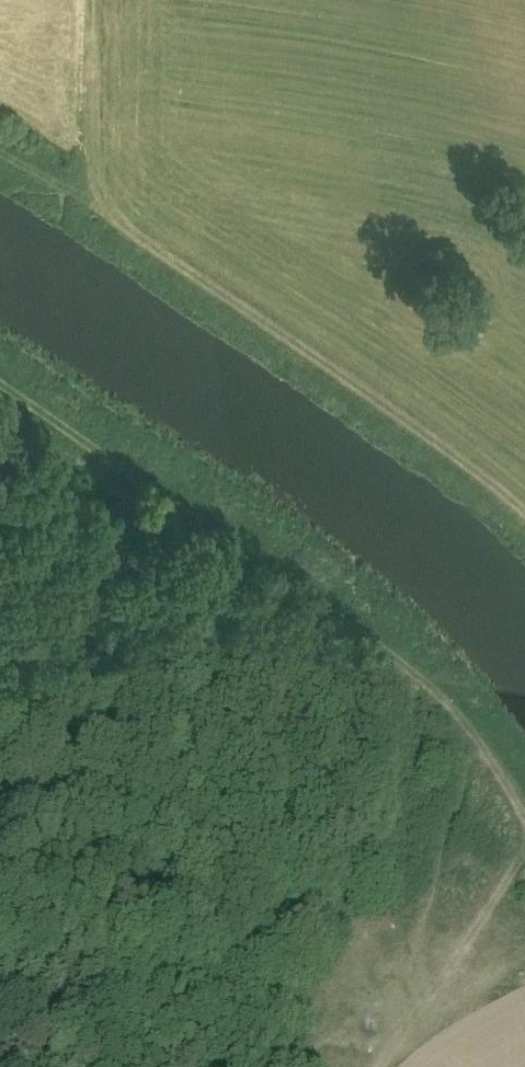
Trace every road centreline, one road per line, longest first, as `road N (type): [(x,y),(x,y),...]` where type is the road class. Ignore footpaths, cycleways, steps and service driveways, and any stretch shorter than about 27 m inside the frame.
road 1 (track): [(0,365),(361,619),(454,707),(482,752)]
road 2 (track): [(378,1066),(482,752)]
road 3 (track): [(86,198),(88,0)]

